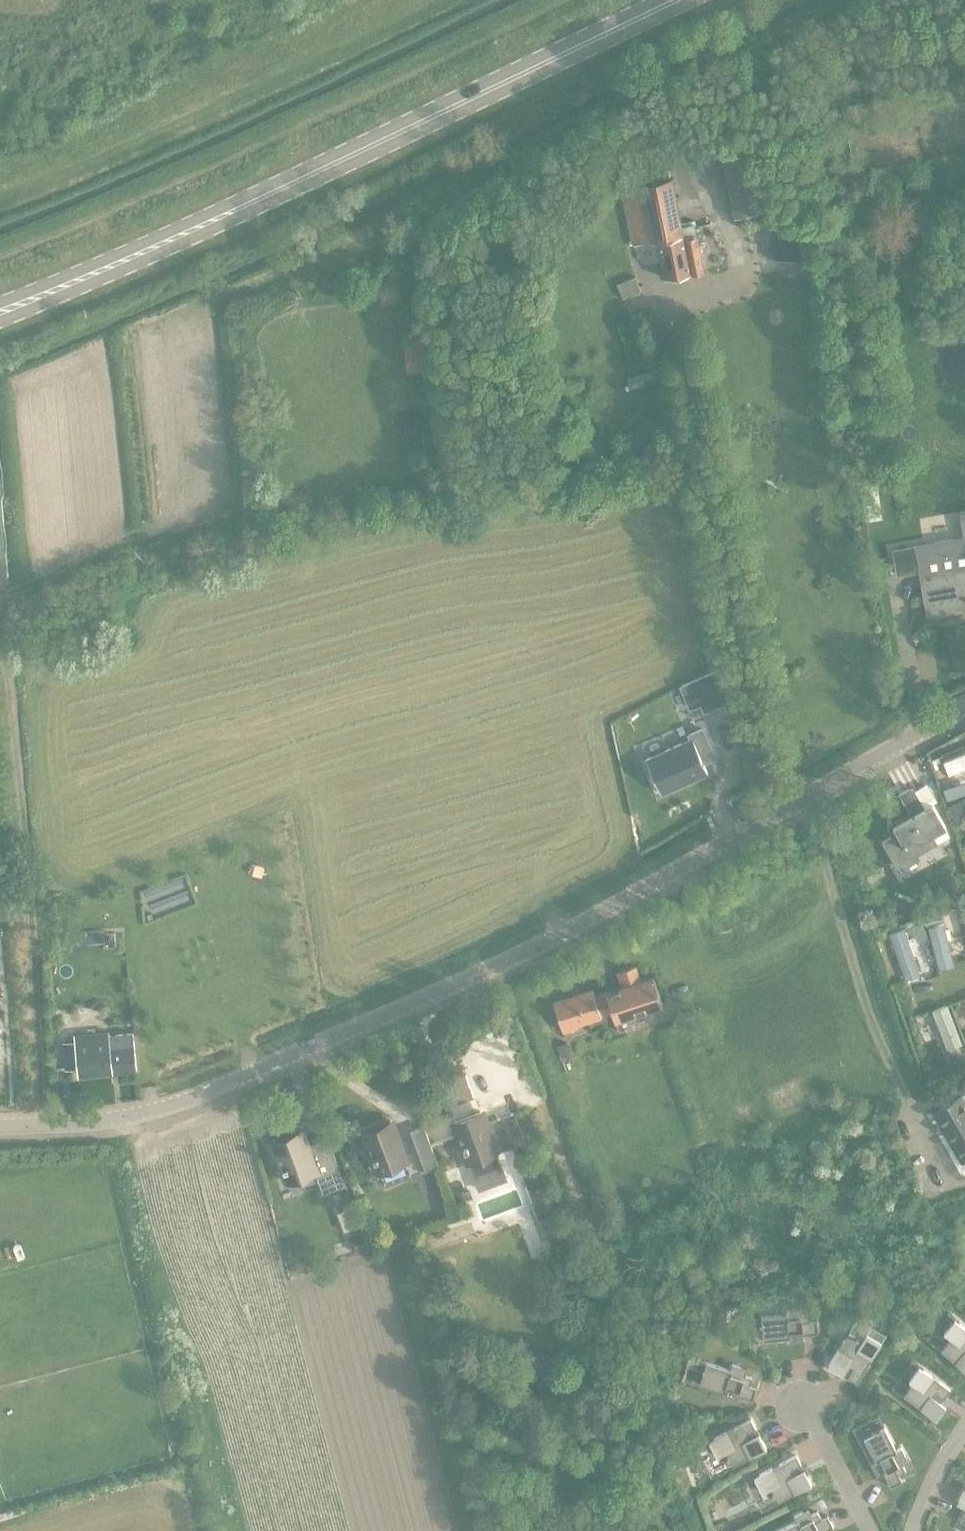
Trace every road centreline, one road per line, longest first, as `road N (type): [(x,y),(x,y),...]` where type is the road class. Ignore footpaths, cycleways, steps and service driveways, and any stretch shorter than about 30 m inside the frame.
road 1 (residential): [(0,1127),(160,1109),(311,1047),(528,951),(964,708)]
road 2 (tertiary): [(0,311),(374,145),(674,0)]
road 3 (track): [(36,1126),(41,1101),(12,667),(0,612)]

